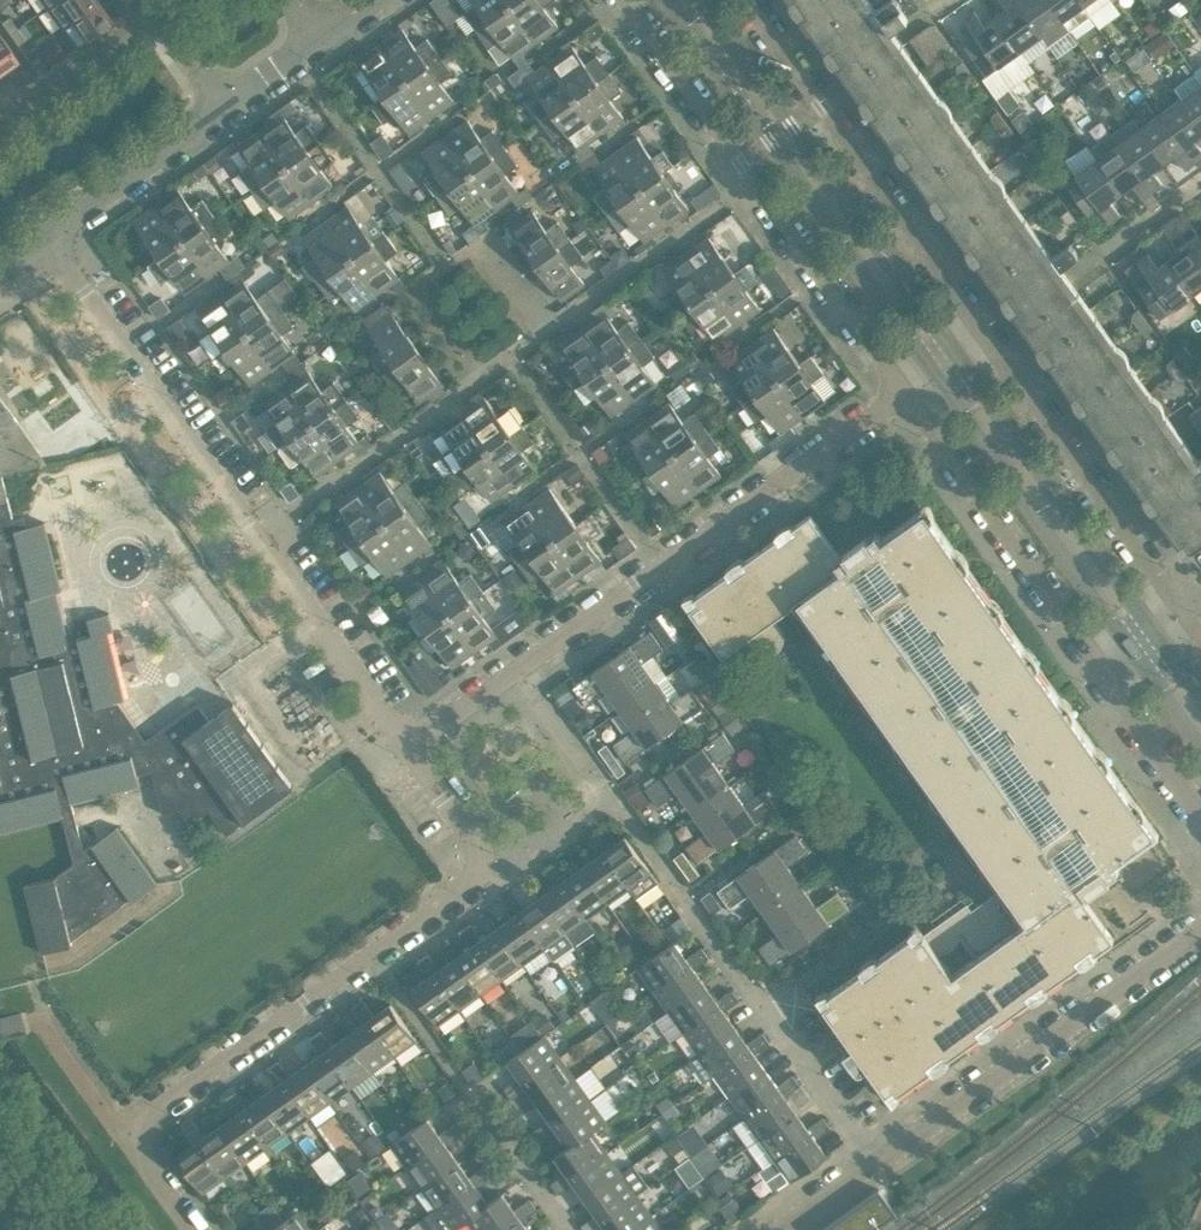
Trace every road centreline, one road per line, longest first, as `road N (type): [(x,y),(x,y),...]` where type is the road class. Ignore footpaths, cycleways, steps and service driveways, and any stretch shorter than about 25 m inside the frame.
road 1 (residential): [(191,1229),(140,1157),(137,1134),(148,1114),(462,889),(479,869),(479,846),(408,748)]
road 2 (residential): [(408,748),(42,236)]
road 3 (residential): [(408,748),(906,391)]
road 4 (residential): [(906,391),(626,0)]
road 5 (tertiary): [(668,0),(934,371)]
road 6 (residential): [(872,1164),(616,804)]
road 7 (tertiary): [(956,354),(702,0)]
road 8 (residential): [(985,332),(747,0)]
road 9 (residential): [(872,1164),(1200,928)]
road 10 (residential): [(1188,615),(985,332)]
road 11 (tertiary): [(1160,636),(956,354)]
road 12 (residential): [(1105,676),(906,391)]
road 13 (tertiary): [(934,371),(1136,653)]
road 14 (residential): [(42,236),(226,106)]
road 15 (residential): [(0,121),(156,12)]
road 16 (residential): [(1200,810),(1105,676)]

